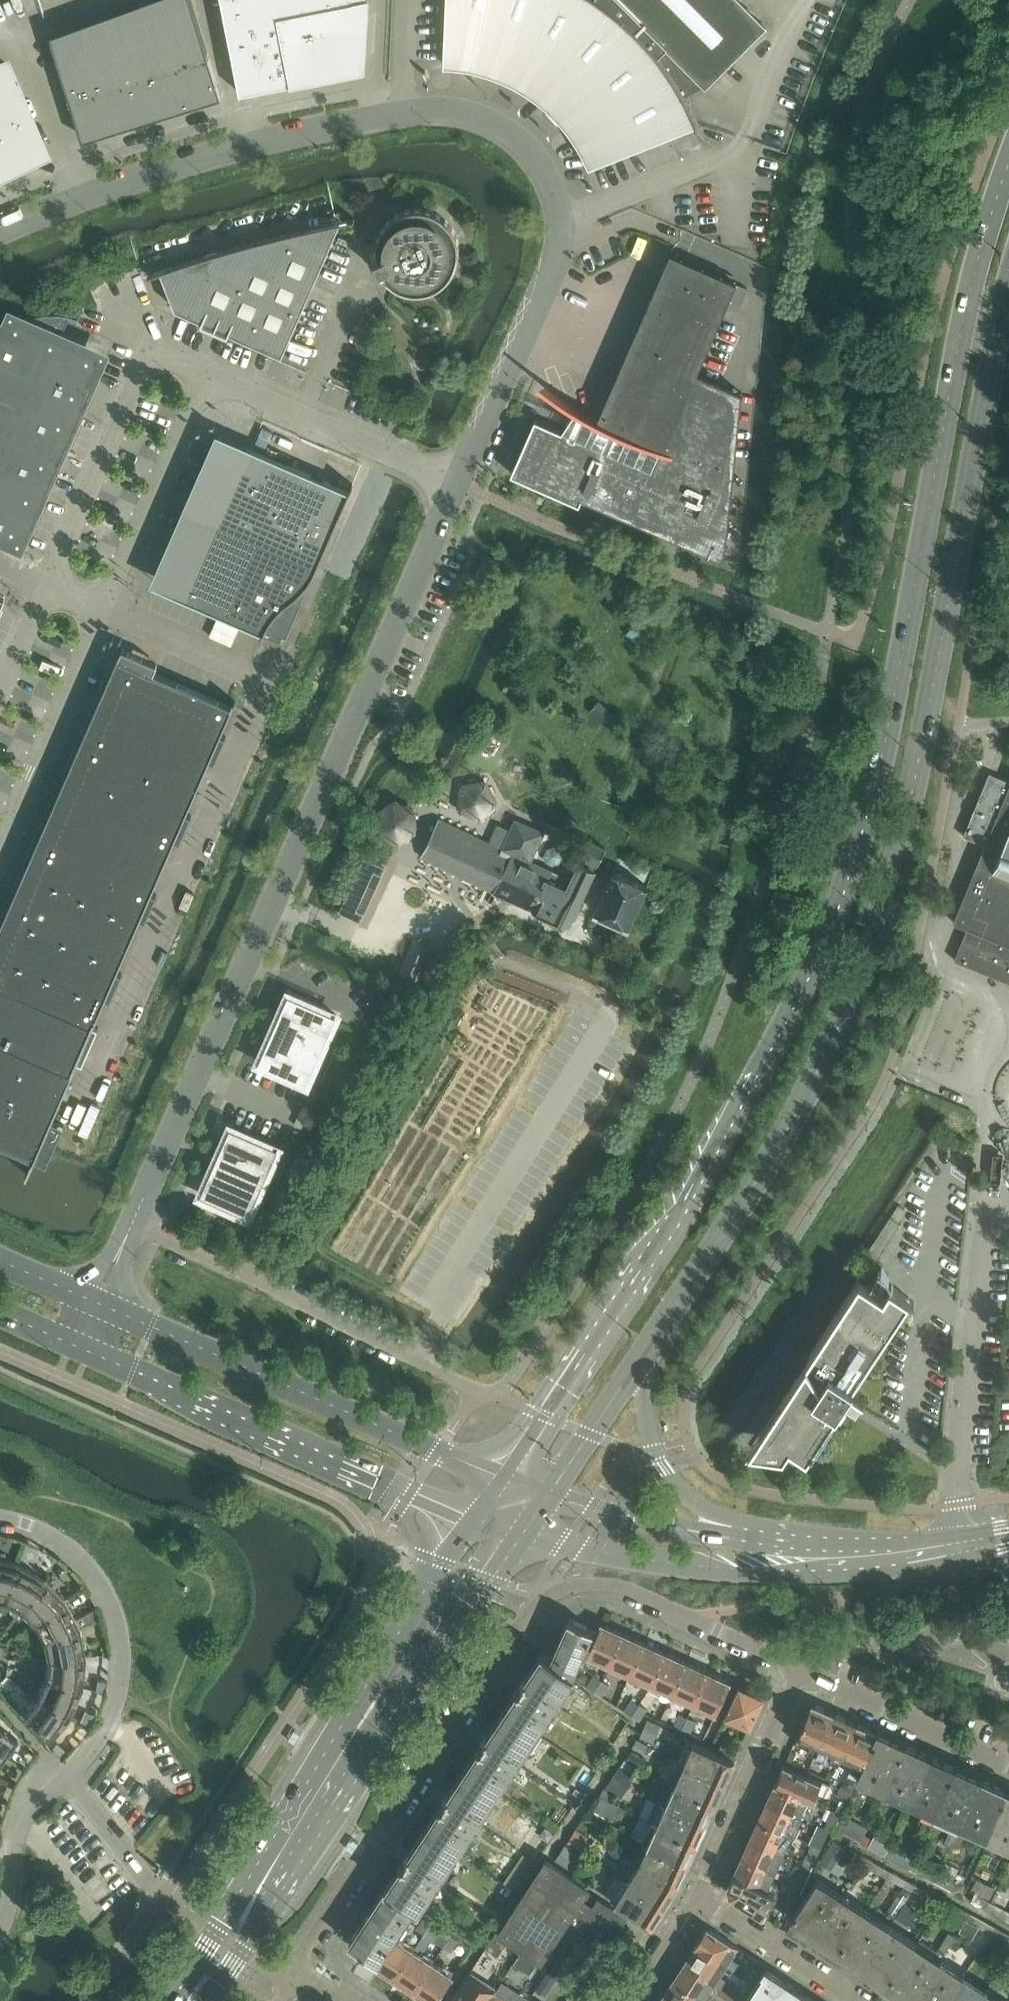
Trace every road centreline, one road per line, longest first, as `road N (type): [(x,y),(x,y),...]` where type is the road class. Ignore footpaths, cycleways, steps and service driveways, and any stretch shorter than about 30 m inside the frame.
road 1 (secondary): [(1008,161),(967,295),(880,755),(836,916),(744,1101),(497,1475)]
road 2 (secondary): [(659,1330),(795,1118),(864,968),(917,774),(1008,288)]
road 3 (unclassified): [(0,234),(169,169),(329,125),(433,110),(504,130),(549,182),(562,219),(561,253),(459,484)]
road 4 (unclassified): [(134,1221),(459,484)]
road 5 (residential): [(338,2000),(297,1975),(305,1950),(543,1599),(587,1584),(630,1589),(802,1672)]
road 6 (secondary): [(497,1475),(97,1304)]
road 7 (secondary): [(79,1347),(470,1520)]
road 8 (residential): [(487,1394),(134,1221)]
road 9 (residential): [(961,1546),(958,1482),(994,1168)]
road 10 (residential): [(66,1779),(111,1721),(123,1641),(116,1612),(82,1559),(33,1527),(0,1520)]
road 11 (unclassified): [(204,378),(145,352),(51,578)]
road 12 (unclassified): [(459,484),(204,378)]
road 13 (secondary): [(765,1552),(698,1505),(663,1465),(647,1417),(645,1379),(659,1330)]
road 14 (unclassified): [(0,846),(109,602)]
road 15 (residential): [(802,1672),(696,1897)]
road 16 (residential): [(259,1893),(208,1903),(168,1896),(66,1779)]
road 17 (secondary): [(525,1532),(711,1569),(765,1552)]
road 18 (unclassified): [(109,602),(204,378)]
road 19 (tertiary): [(259,1893),(381,1698)]
road 20 (residential): [(1008,1766),(802,1672)]
road 21 (tertiary): [(381,1698),(448,1651),(525,1532)]
road 22 (secondary): [(765,1552),(549,1495)]
road 23 (tertiary): [(470,1520),(403,1629),(381,1698)]
road 24 (secondary): [(549,1495),(659,1330)]
road 25 (secondary): [(961,1546),(850,1556),(765,1552)]
road 26 (residential): [(859,2000),(696,1897)]
road 27 (residential): [(0,1935),(22,1821),(66,1779)]
road 28 (tertiary): [(192,2000),(243,1952),(259,1893)]
road 29 (tertiary): [(259,1893),(215,1934),(192,2000)]
road 30 (unclassified): [(51,578),(0,696)]
road 31 (residential): [(696,1897),(629,2000)]

